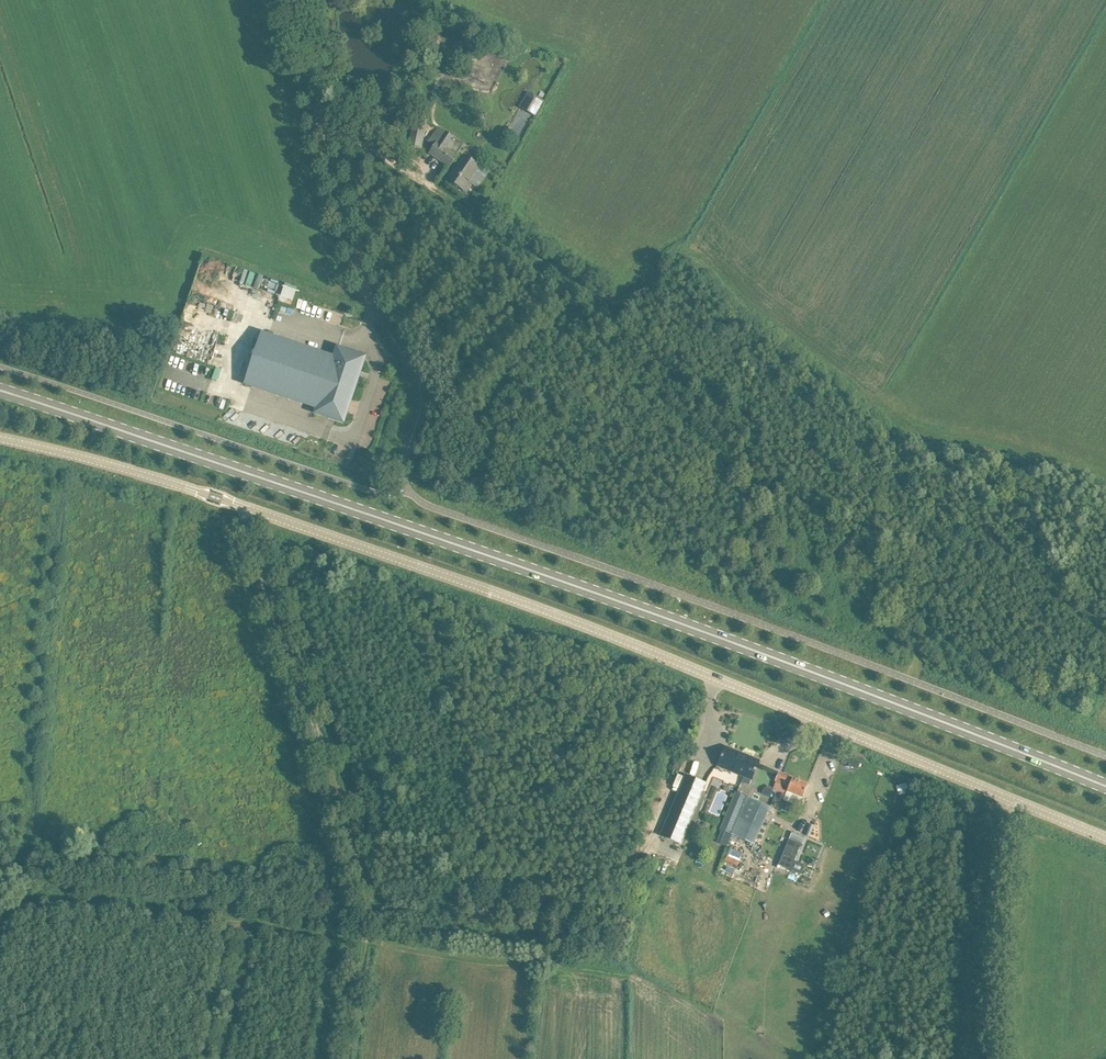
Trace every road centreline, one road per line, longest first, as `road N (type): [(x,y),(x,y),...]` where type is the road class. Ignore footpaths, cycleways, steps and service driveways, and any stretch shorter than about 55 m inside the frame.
road 1 (secondary): [(1105,788),(766,656),(285,485),(0,394)]
road 2 (unclassified): [(1003,796),(498,594),(142,475),(0,441)]
road 3 (track): [(245,508),(360,894),(356,933)]
road 4 (unclassified): [(369,324),(371,306),(290,0)]
road 5 (unclassified): [(989,1058),(1003,796)]

